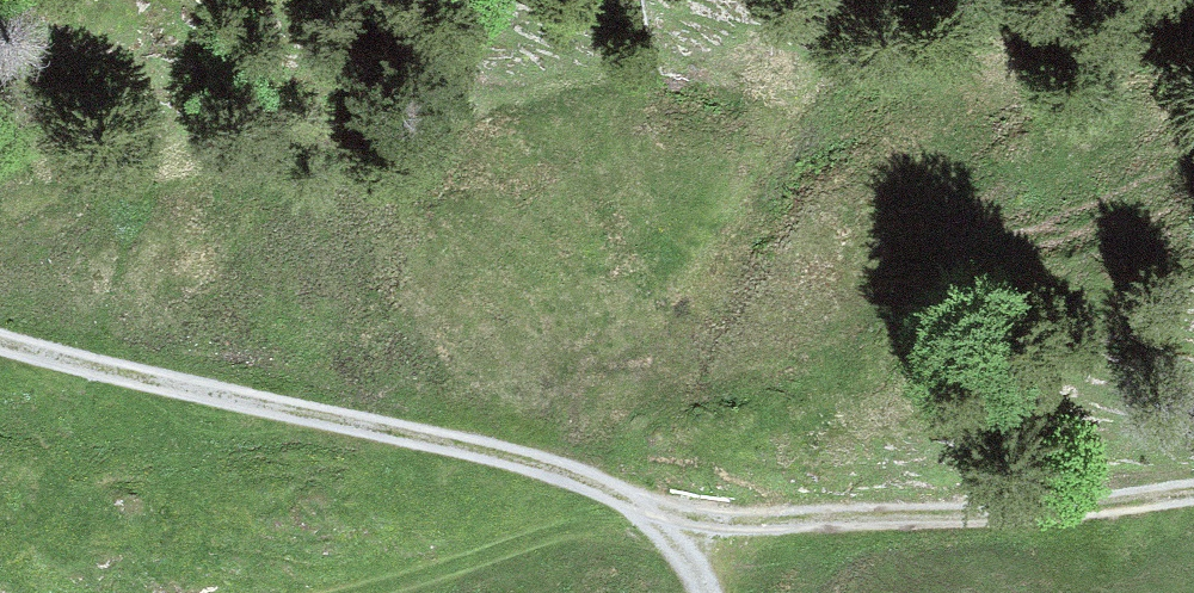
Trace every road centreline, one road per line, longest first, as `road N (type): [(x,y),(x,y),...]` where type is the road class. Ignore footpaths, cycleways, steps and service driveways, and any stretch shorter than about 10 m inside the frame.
road 1 (track): [(1193,494),(649,514),(466,442),(0,325)]
road 2 (track): [(351,592),(505,538),(649,514),(710,578),(714,592)]

